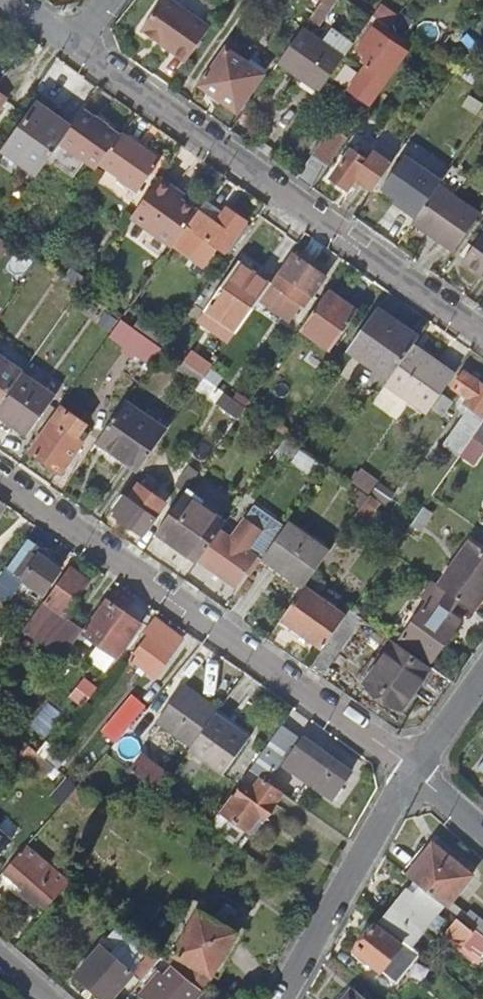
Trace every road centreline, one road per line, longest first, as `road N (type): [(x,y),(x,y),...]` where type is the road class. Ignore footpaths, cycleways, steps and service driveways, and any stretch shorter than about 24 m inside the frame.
road 1 (residential): [(0,476),(414,768)]
road 2 (residential): [(73,42),(482,334)]
road 3 (unclassified): [(282,998),(414,768)]

